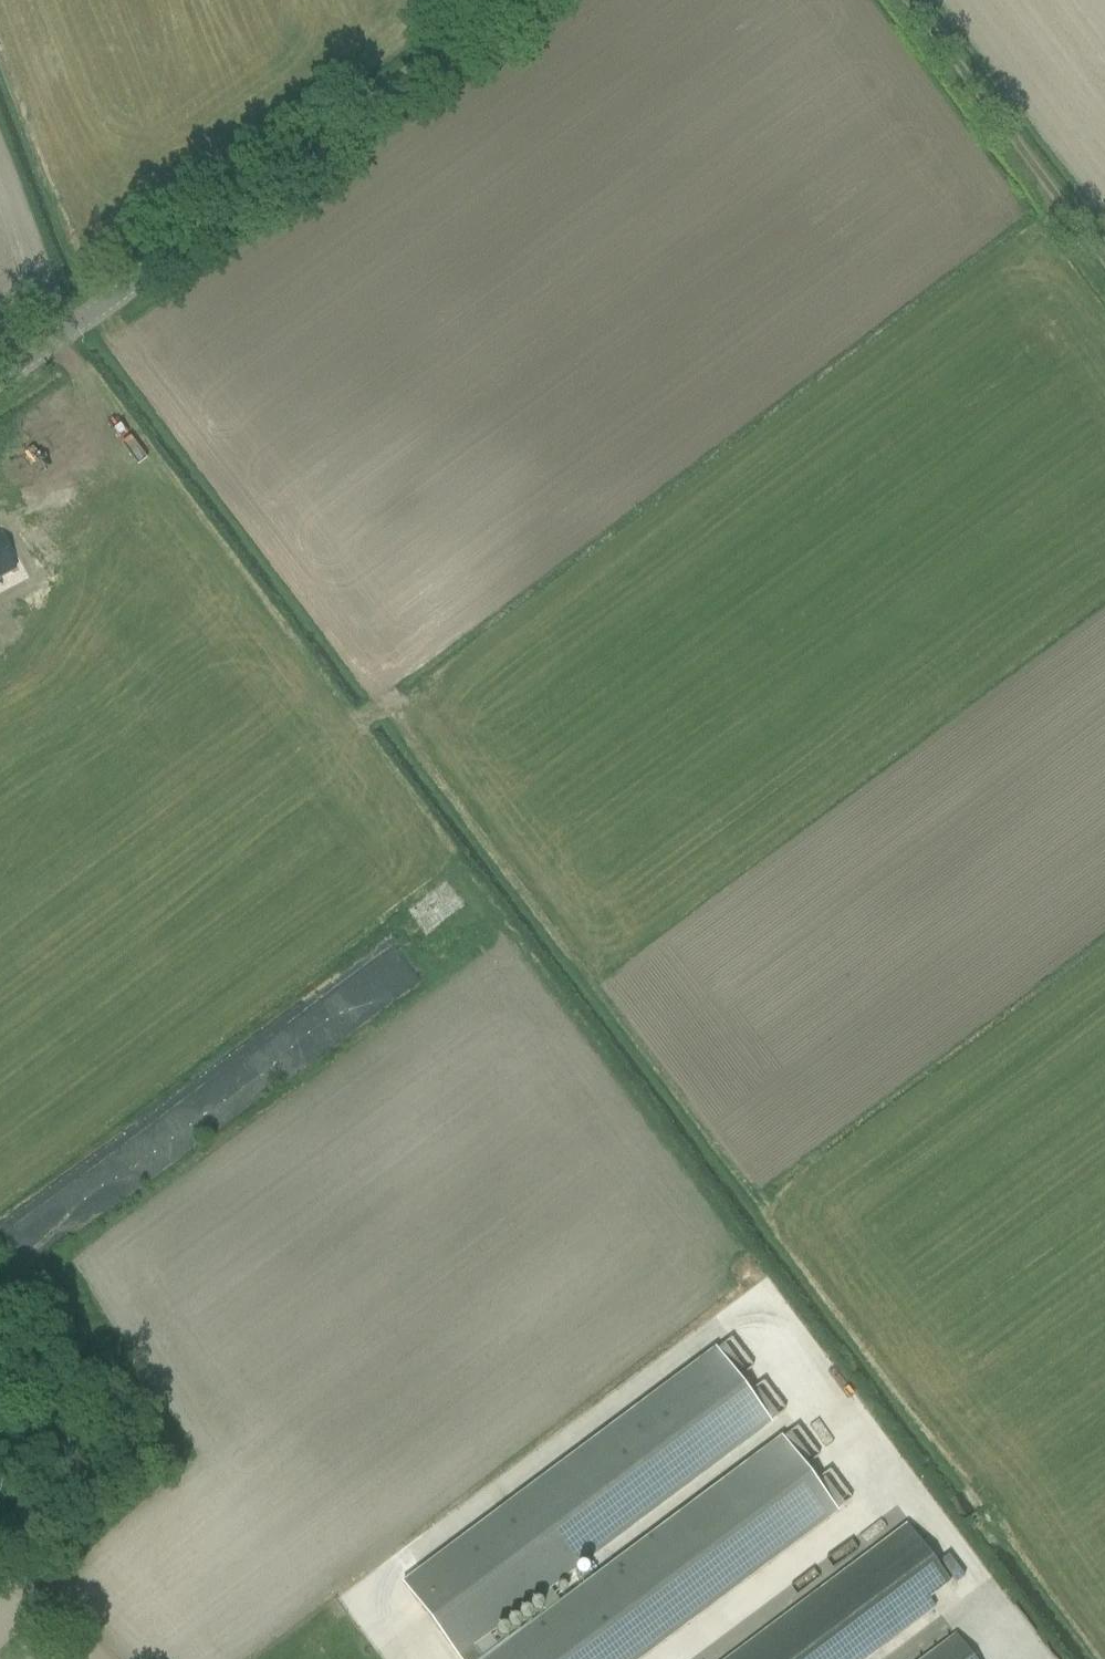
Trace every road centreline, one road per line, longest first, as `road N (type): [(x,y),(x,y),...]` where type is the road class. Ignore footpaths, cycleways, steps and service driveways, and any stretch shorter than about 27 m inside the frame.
road 1 (unclassified): [(0,373),(521,0)]
road 2 (track): [(901,0),(1104,263)]
road 3 (unclassified): [(87,1658),(0,1570)]

